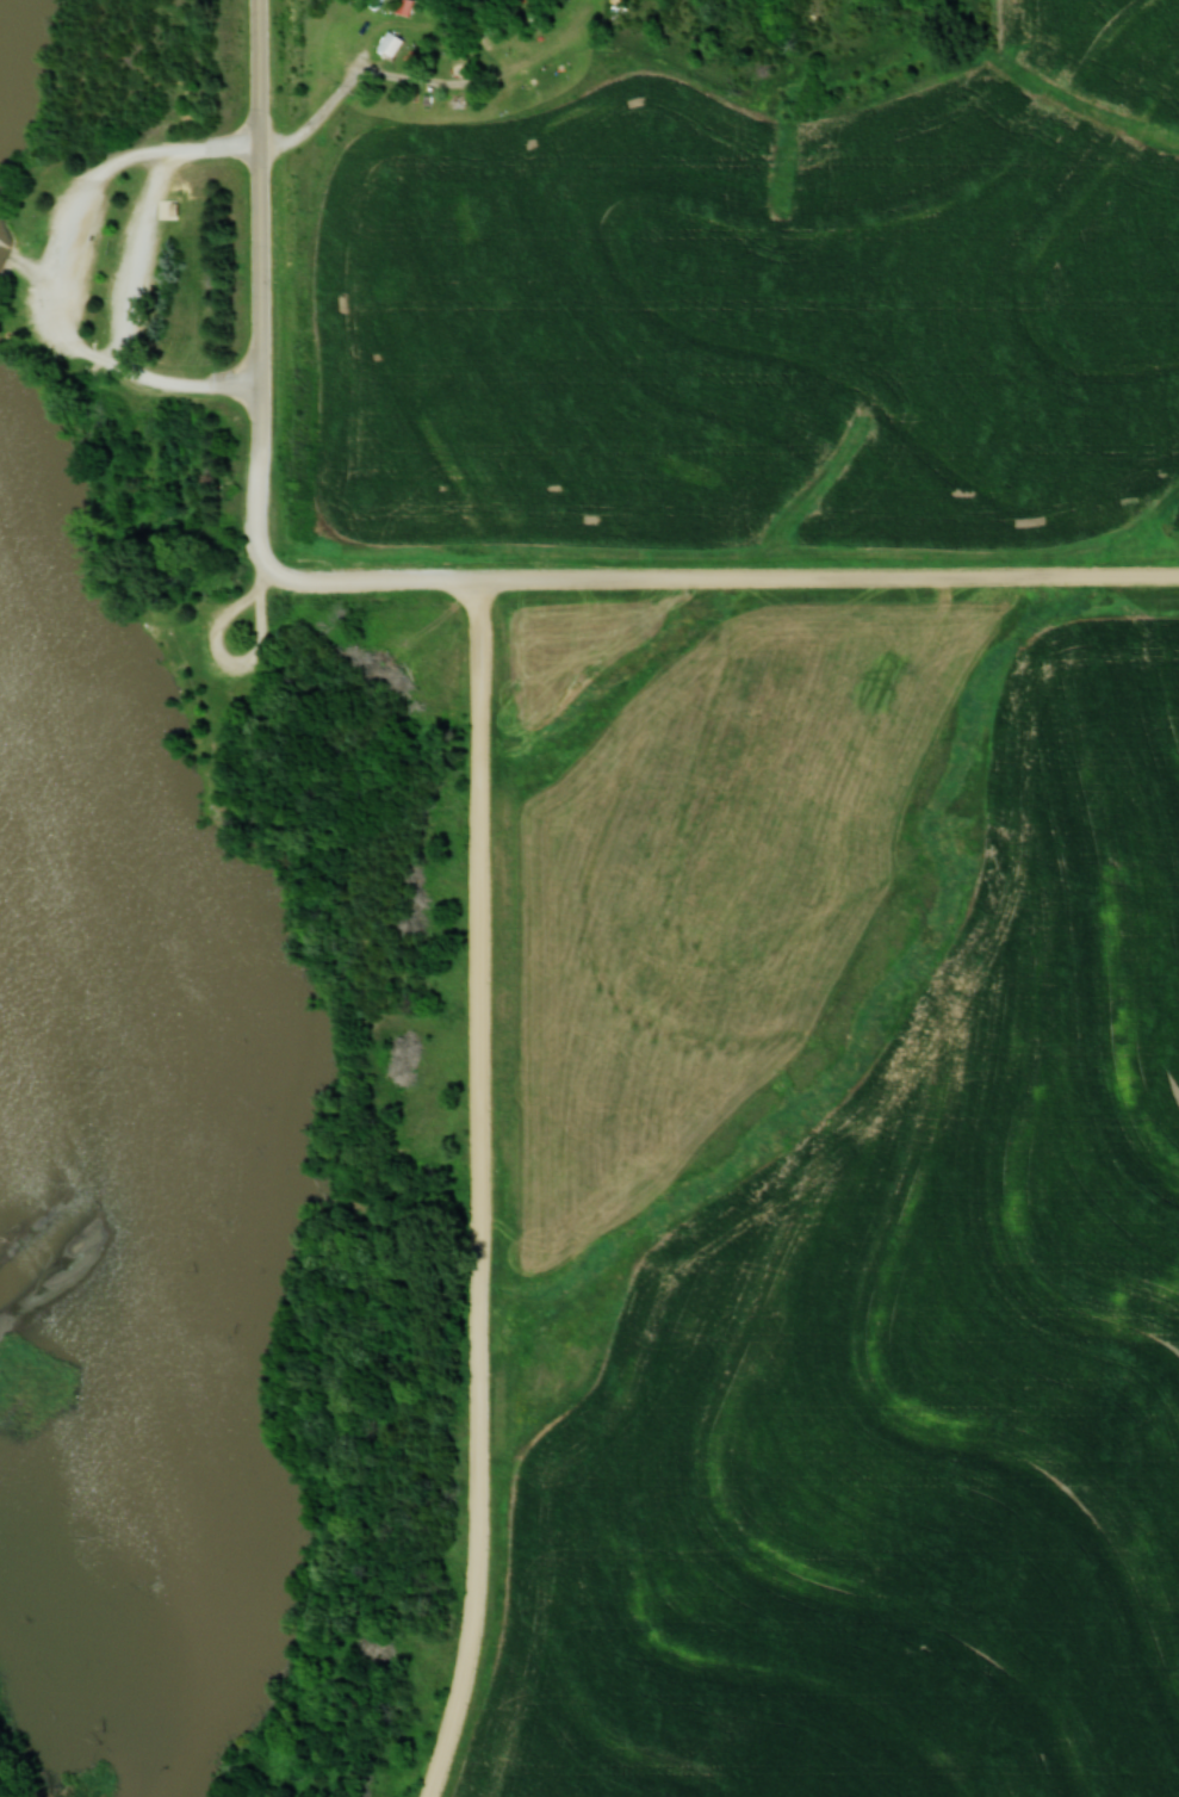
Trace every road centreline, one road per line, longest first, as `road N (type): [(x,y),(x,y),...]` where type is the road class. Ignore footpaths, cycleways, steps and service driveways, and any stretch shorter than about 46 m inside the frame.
road 1 (residential): [(435,1796),(480,1598),(483,583)]
road 2 (residential): [(1178,584),(483,583)]
road 3 (residential): [(263,457),(263,0)]
road 4 (residential): [(483,583),(300,583),(271,570)]

